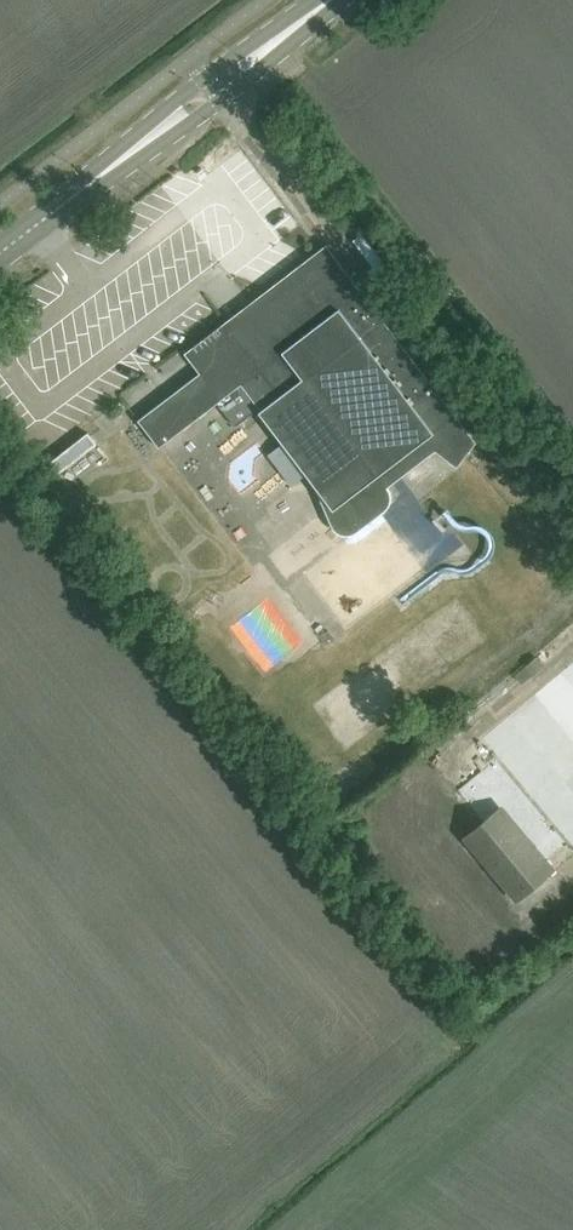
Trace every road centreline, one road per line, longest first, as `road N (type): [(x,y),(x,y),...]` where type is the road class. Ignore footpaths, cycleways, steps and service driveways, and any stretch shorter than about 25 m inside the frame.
road 1 (tertiary): [(0,253),(330,0)]

